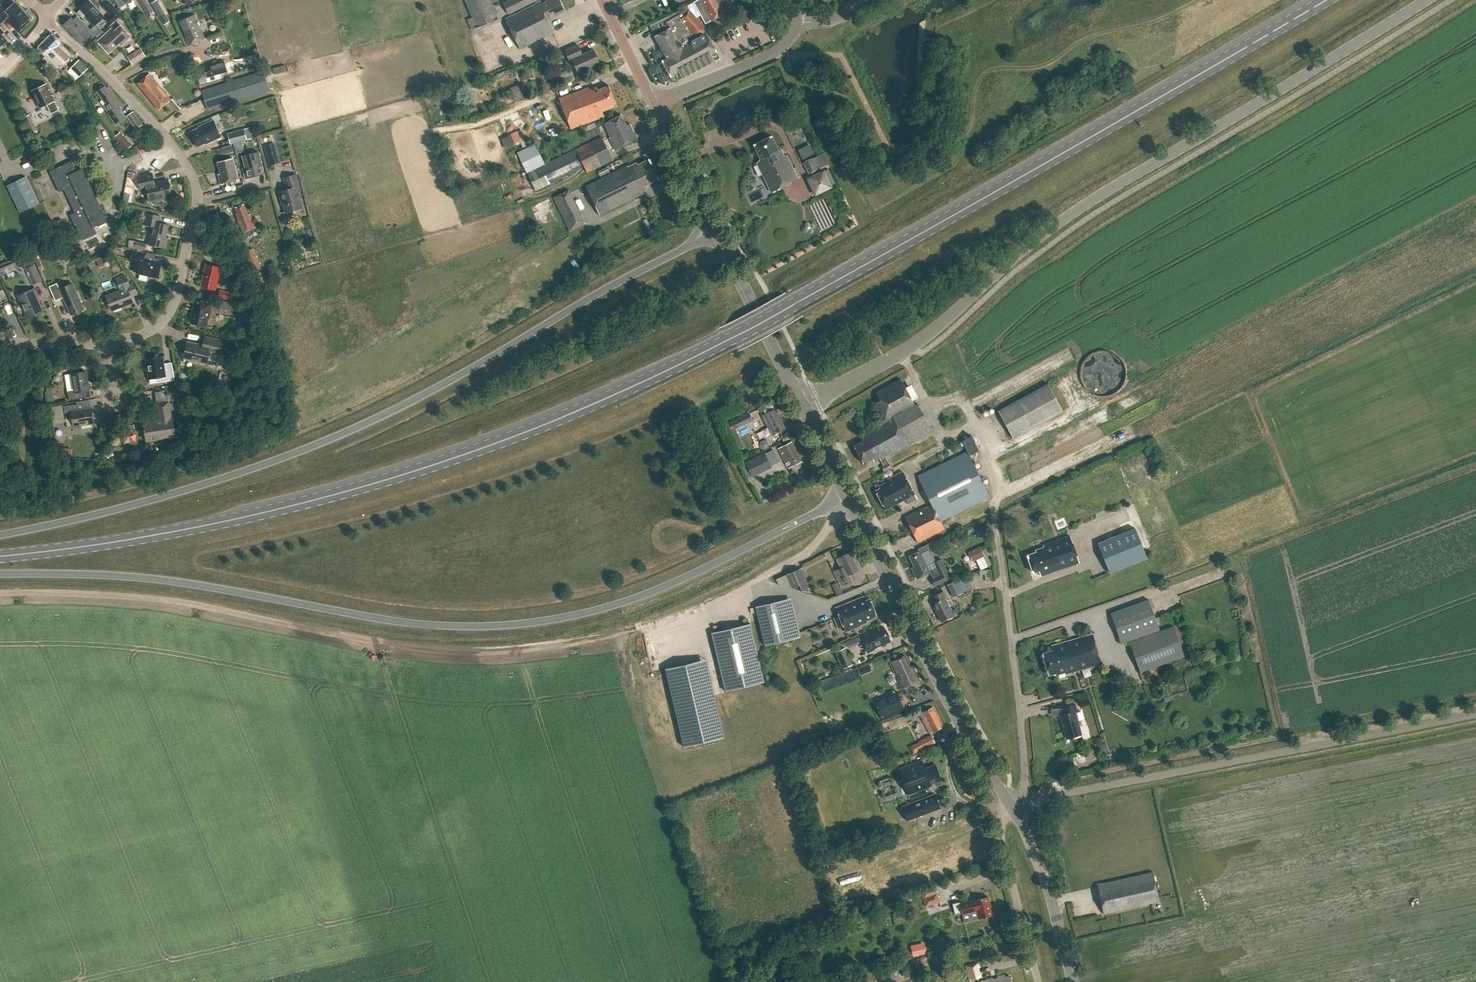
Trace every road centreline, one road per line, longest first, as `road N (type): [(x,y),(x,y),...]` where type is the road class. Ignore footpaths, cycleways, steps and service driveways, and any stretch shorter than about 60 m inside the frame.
road 1 (primary): [(0,555),(245,517),(329,495),(522,432),(638,384),(1324,0)]
road 2 (track): [(0,593),(128,592),(394,645),(520,649),(646,626),(755,585),(807,552),(851,508)]
road 3 (primary): [(0,573),(139,576),(391,619),(492,626),(607,607),(847,499)]
road 4 (primary): [(714,231),(391,412),(197,486),(0,534)]
road 5 (tertiary): [(800,403),(912,346),(1083,206),(1427,0)]
road 6 (unclassified): [(1012,807),(1475,713)]
road 7 (tertiary): [(1012,807),(983,766),(847,499)]
road 8 (residential): [(1012,807),(1025,785),(994,516)]
road 9 (residential): [(47,18),(174,146),(197,202)]
road 10 (tertiary): [(800,403),(714,231)]
road 11 (tertiary): [(1073,981),(1047,885),(1012,807)]
road 12 (residential): [(108,341),(149,331),(170,312),(197,202)]
road 13 (residential): [(1037,981),(1001,842),(1012,807)]
road 14 (tertiary): [(714,231),(654,104)]
road 15 (tertiary): [(773,53),(654,104)]

